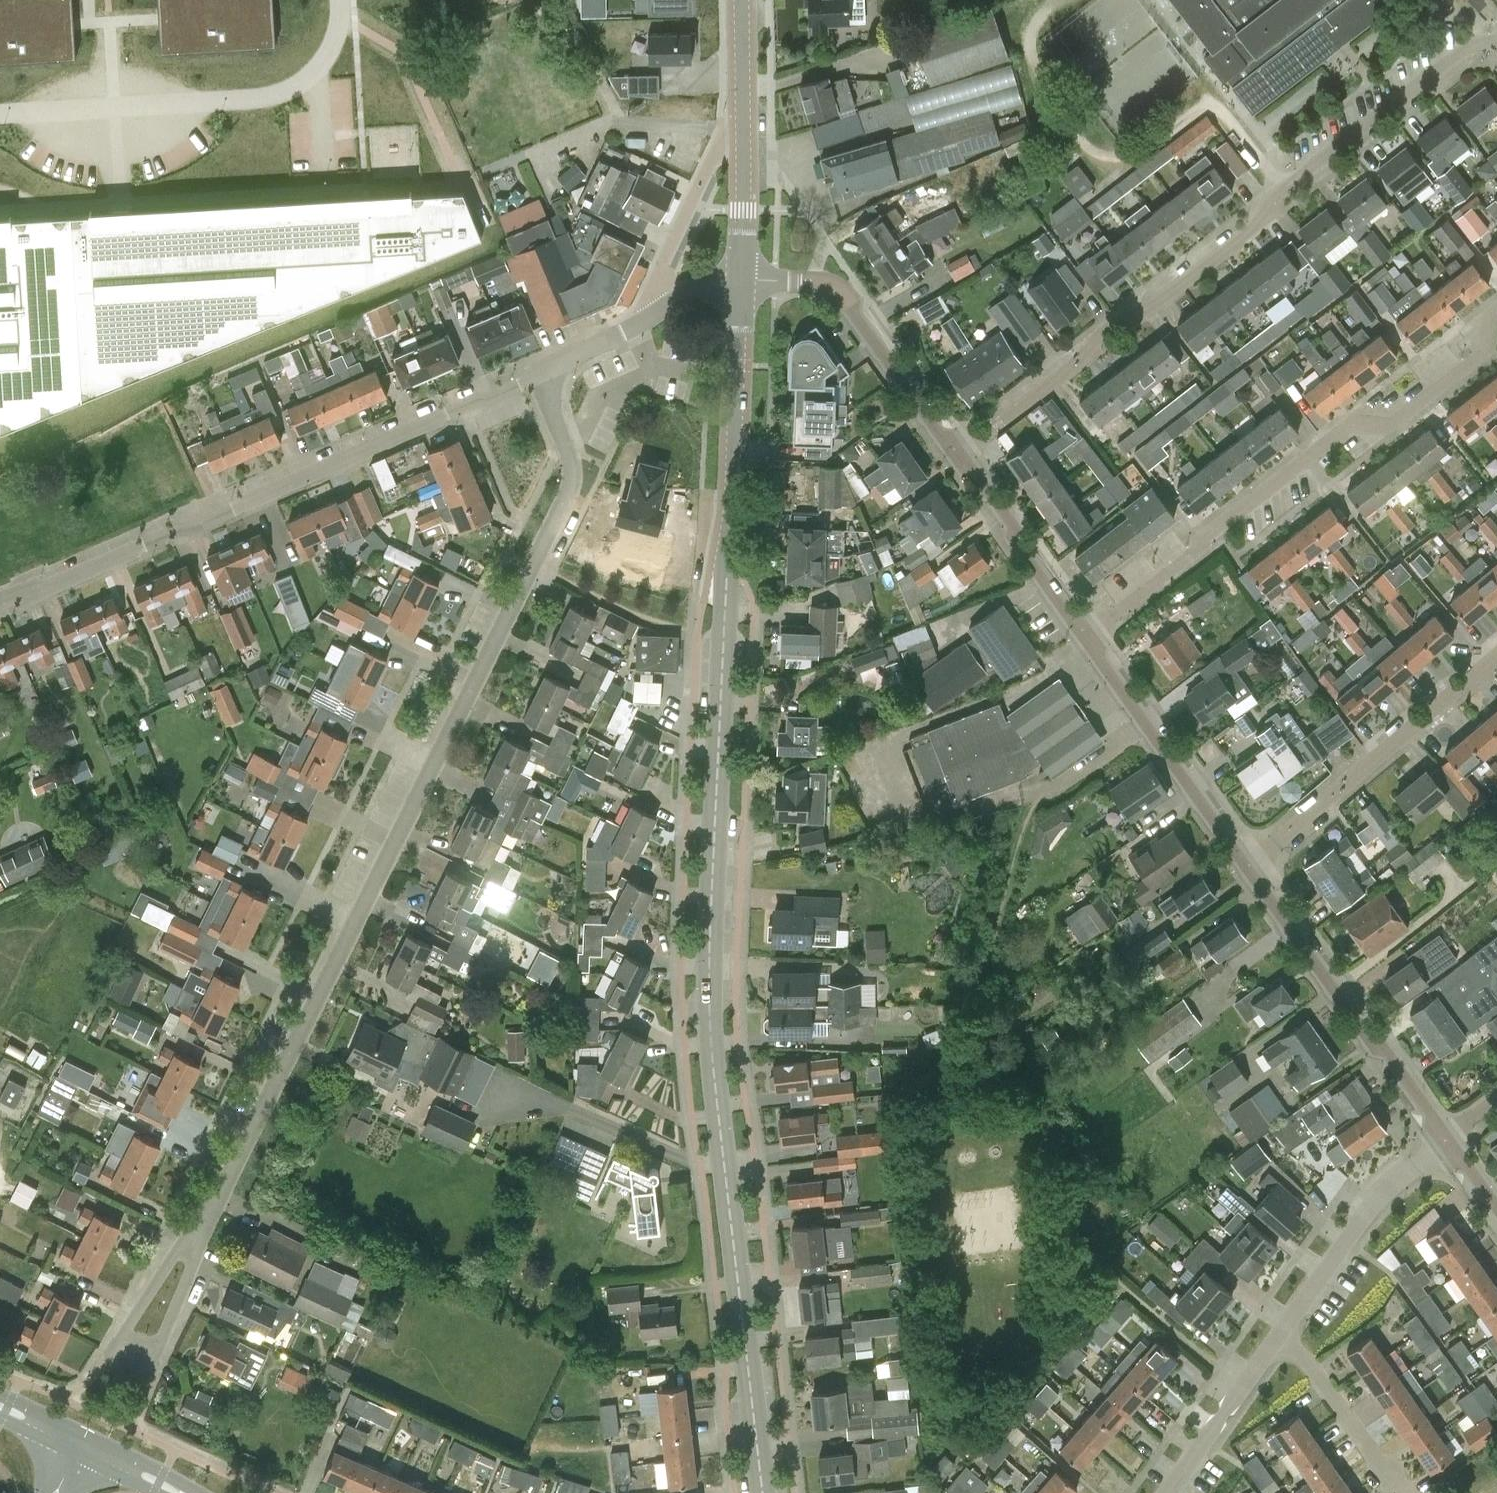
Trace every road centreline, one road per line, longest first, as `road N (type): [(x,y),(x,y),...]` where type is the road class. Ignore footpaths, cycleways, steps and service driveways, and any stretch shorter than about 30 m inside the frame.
road 1 (tertiary): [(765,1492),(707,989),(742,283)]
road 2 (residential): [(193,1242),(573,489),(575,472),(539,375)]
road 3 (residential): [(955,456),(1260,220),(1266,198),(1466,49),(1493,43)]
road 4 (residential): [(0,604),(539,375)]
road 5 (residential): [(1496,314),(1491,353),(1399,427),(1353,421),(1089,634)]
road 6 (track): [(1283,186),(1214,108),(1125,158),(1092,151),(1065,126),(1032,56),(1036,21),(1056,0)]
road 7 (residential): [(1445,1140),(1248,867)]
road 8 (residential): [(1496,661),(1248,867)]
road 9 (residential): [(955,456),(838,287),(742,283)]
road 10 (residential): [(193,1242),(194,1262),(152,1364),(112,1345),(177,1250)]
road 11 (residential): [(1248,867),(1089,634)]
road 12 (residential): [(1281,1335),(1366,1211),(1445,1140)]
road 13 (residential): [(1089,634),(955,456)]
road 14 (residential): [(664,308),(658,278),(714,152),(745,139)]
road 15 (residential): [(1400,1492),(1281,1335)]
road 16 (residential): [(1168,1492),(1281,1335)]
road 17 (tertiary): [(742,283),(745,139)]
road 18 (residential): [(539,375),(664,308)]
road 19 (tertiary): [(745,139),(742,0)]

